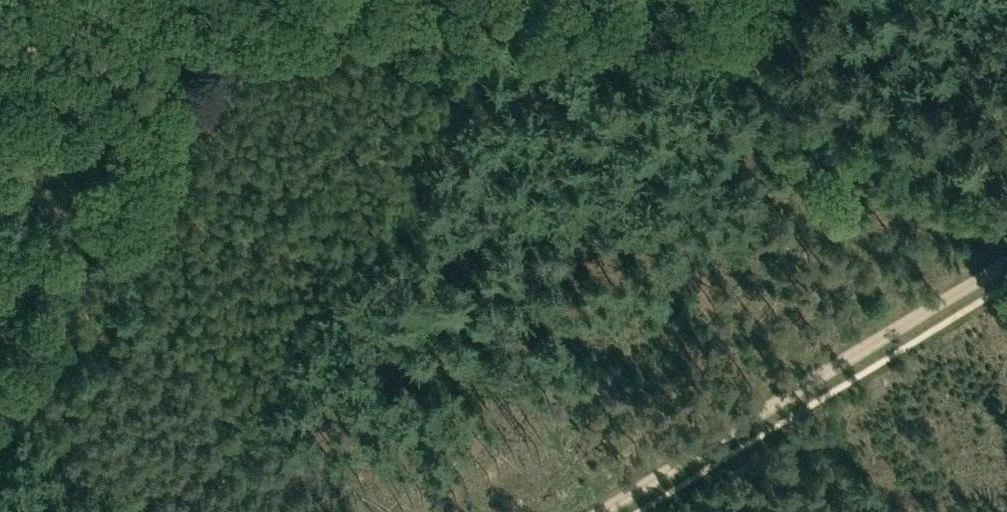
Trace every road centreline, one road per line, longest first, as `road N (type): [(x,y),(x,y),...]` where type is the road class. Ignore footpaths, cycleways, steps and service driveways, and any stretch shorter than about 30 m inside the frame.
road 1 (track): [(600,511),(1006,270)]

